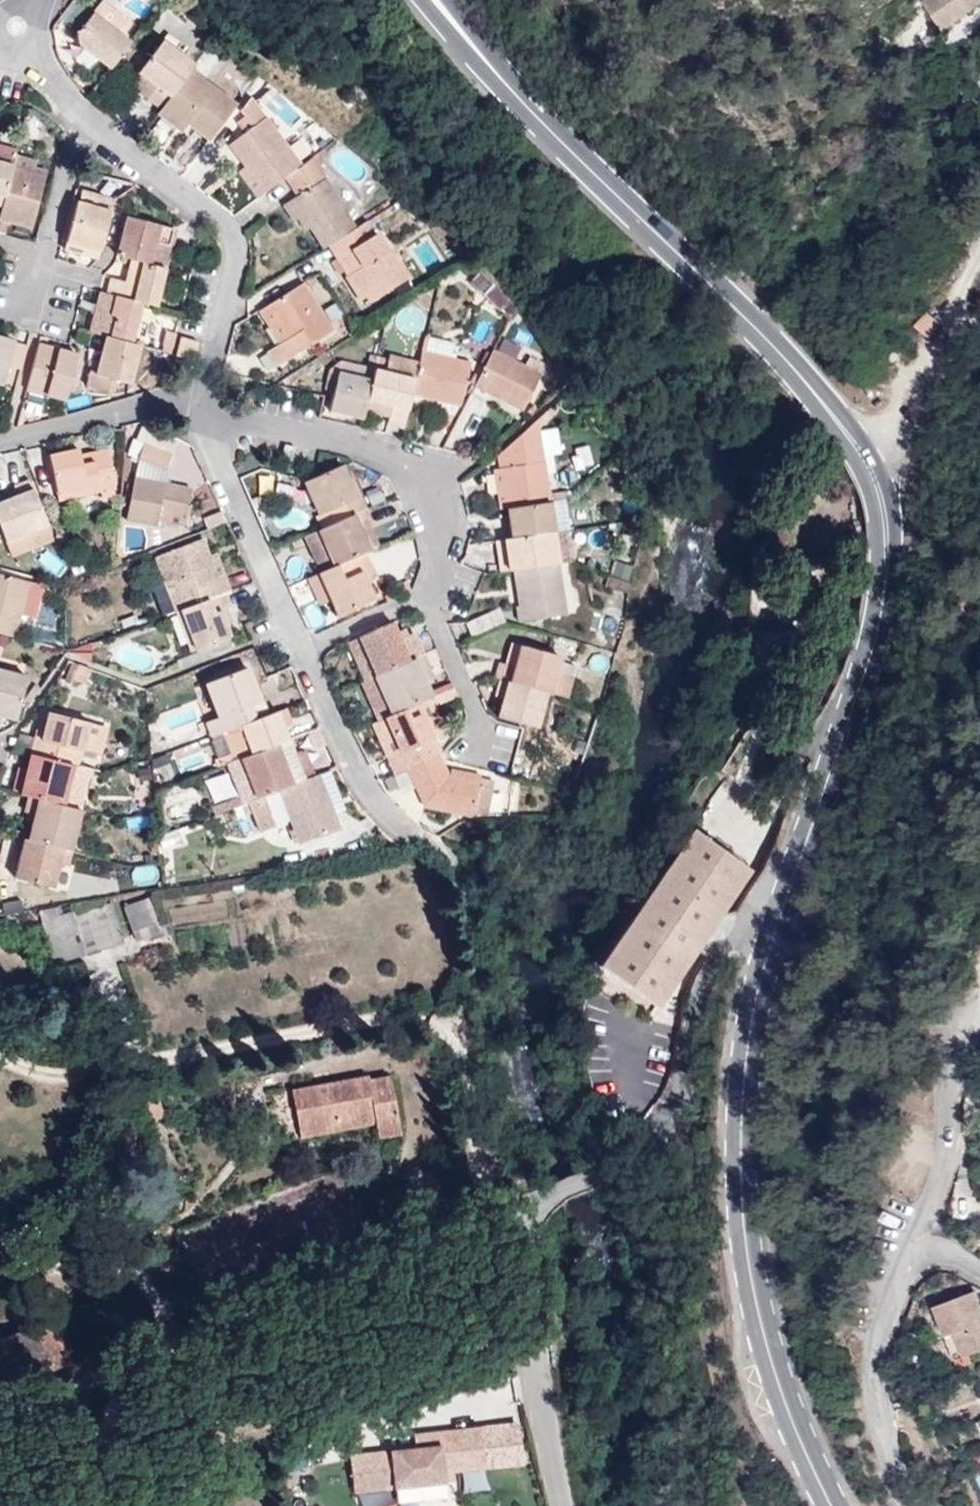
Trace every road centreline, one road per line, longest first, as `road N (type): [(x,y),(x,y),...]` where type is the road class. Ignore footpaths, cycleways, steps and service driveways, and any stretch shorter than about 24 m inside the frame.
road 1 (residential): [(560,1505),(522,1303),(519,1253),(533,1207),(618,1158),(665,1117),(711,964),(748,925),(783,921)]
road 2 (primary): [(783,921),(757,1029),(743,1199),(788,1409),(835,1505)]
road 3 (primary): [(500,74),(802,372),(866,455)]
road 4 (residential): [(204,425),(220,419),(325,438),(405,474),(437,543),(433,613),(476,711),(473,751)]
road 5 (primary): [(866,455),(893,529),(895,592),(882,655),(783,921)]
road 6 (residential): [(204,425),(363,789),(410,833)]
road 7 (residential): [(193,405),(230,279),(229,242),(92,125)]
road 8 (residential): [(912,1505),(880,1413),(877,1362),(897,1277),(919,1253)]
road 9 (residential): [(919,1253),(948,1149),(951,1059),(979,1005)]
road 10 (residential): [(866,455),(906,422),(921,374),(979,258)]
road 11 (residential): [(0,441),(169,400),(193,405)]
road 12 (residential): [(92,125),(65,154),(44,253)]
road 13 (residential): [(92,125),(16,27)]

